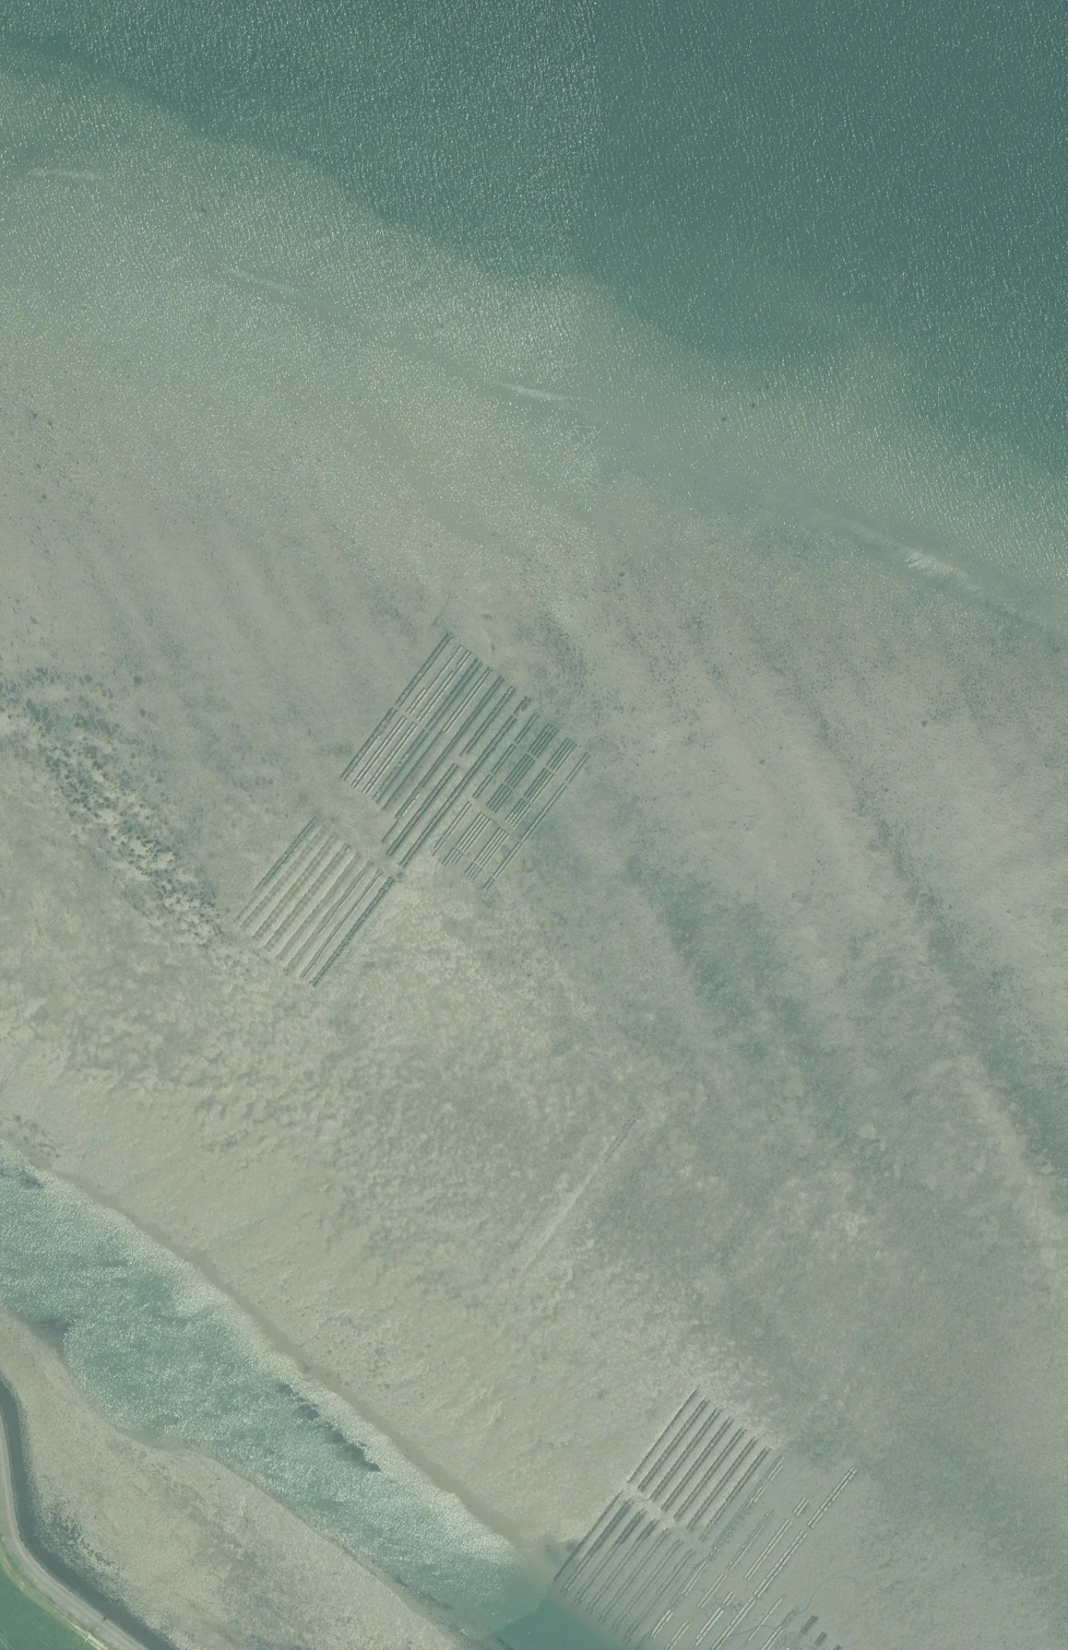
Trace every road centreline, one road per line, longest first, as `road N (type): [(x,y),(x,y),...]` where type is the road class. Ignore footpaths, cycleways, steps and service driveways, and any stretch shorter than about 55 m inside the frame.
road 1 (track): [(0,1566),(103,1649)]

